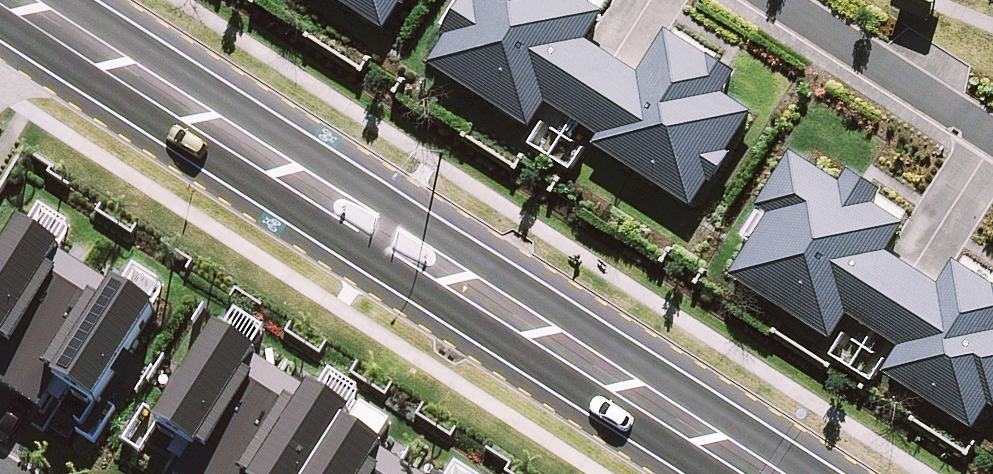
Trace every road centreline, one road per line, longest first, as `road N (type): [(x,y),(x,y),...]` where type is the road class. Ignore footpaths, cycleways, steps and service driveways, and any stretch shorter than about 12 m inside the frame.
road 1 (tertiary): [(25,5),(768,473)]
road 2 (residential): [(782,0),(992,136)]

